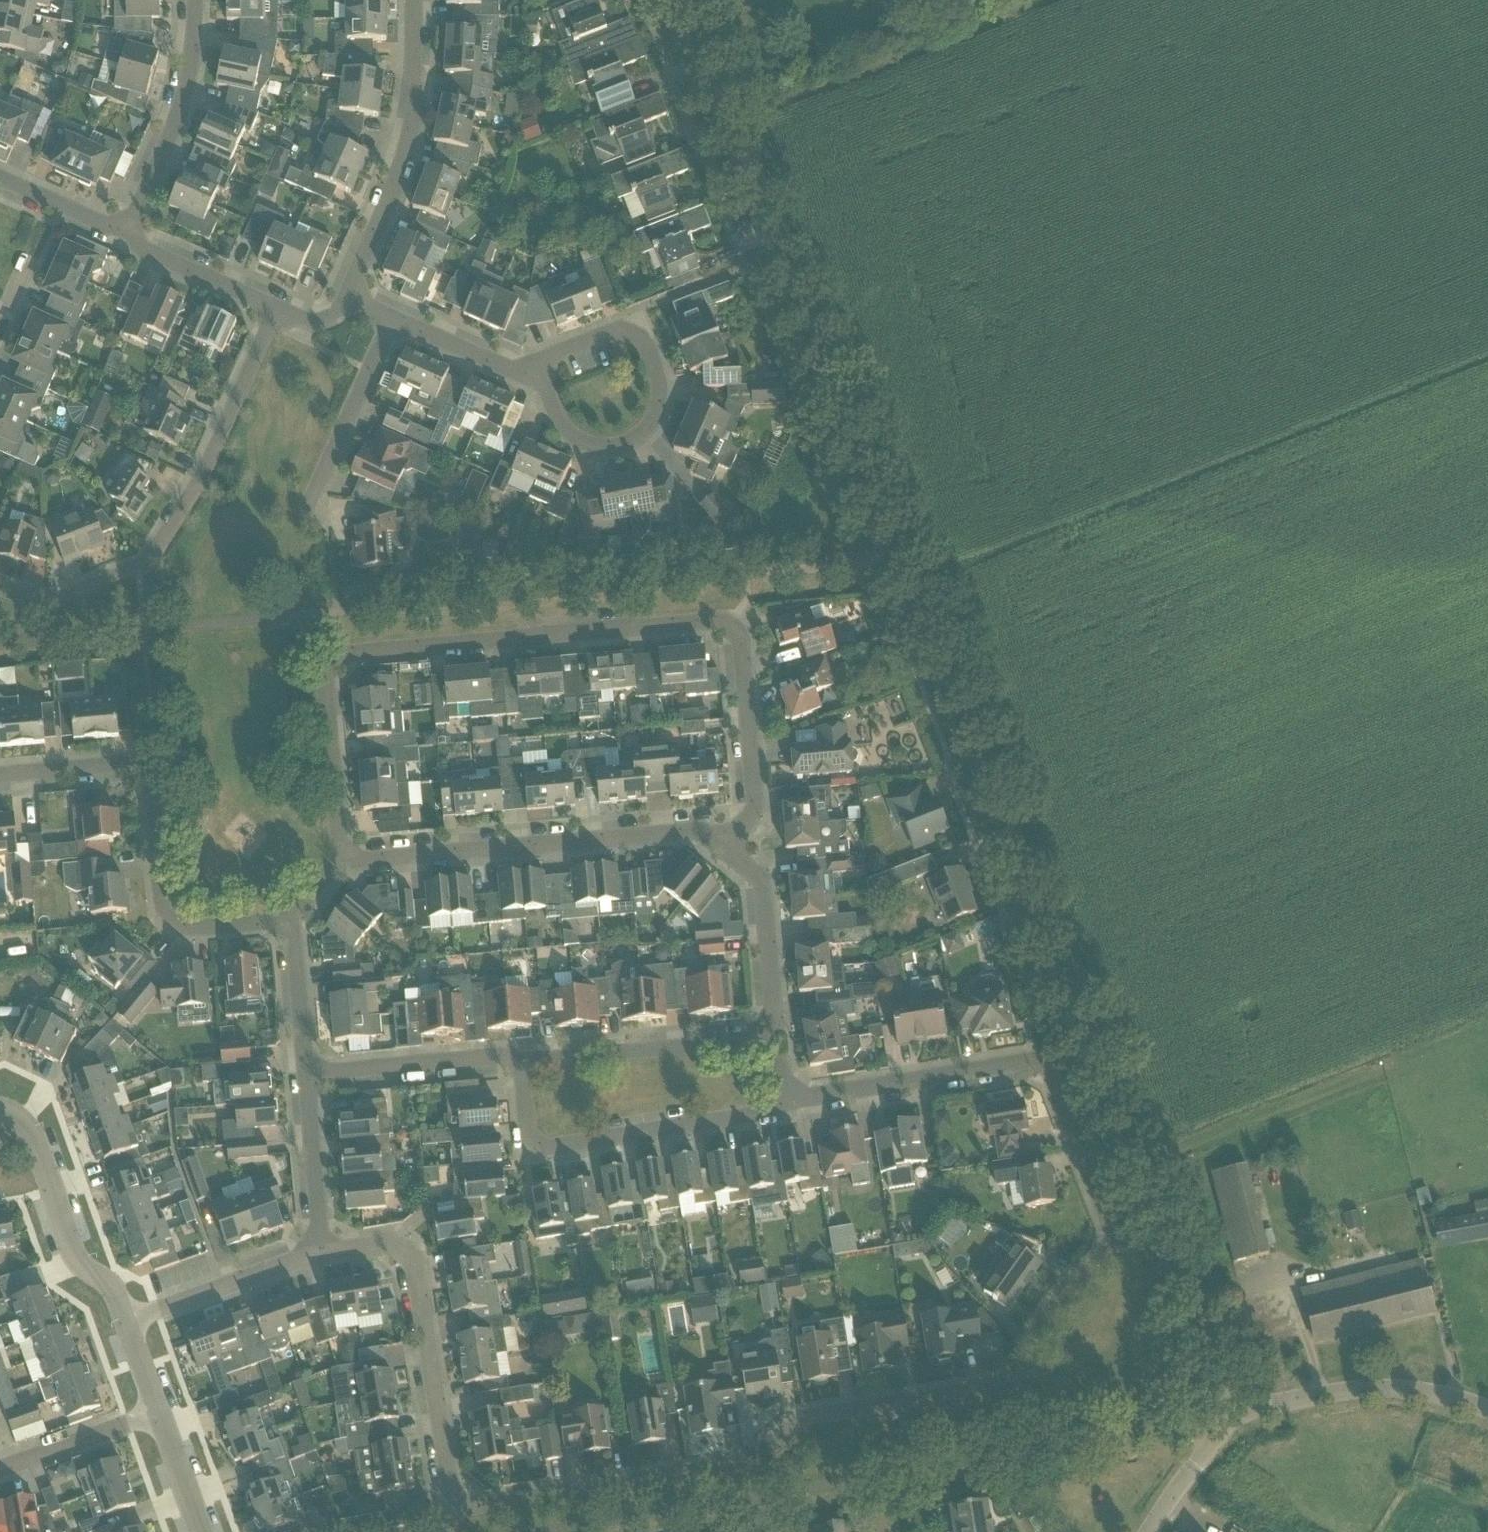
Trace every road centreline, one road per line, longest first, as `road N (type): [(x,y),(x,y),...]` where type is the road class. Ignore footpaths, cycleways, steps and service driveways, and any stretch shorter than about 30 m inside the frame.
road 1 (residential): [(794,1090),(811,1097),(1030,1061),(1048,1071),(1113,1235),(1102,1261),(1041,1327),(1023,1370),(1005,1384),(804,1417),(751,1461),(475,1508),(455,1499),(416,1267),(402,1251),(380,1245),(322,1256)]
road 2 (unclassified): [(1235,1415),(681,0)]
road 3 (residential): [(723,848),(755,808),(740,651),(735,638),(708,621),(342,656),(326,676),(338,865)]
road 4 (residential): [(0,586),(45,603),(151,557),(191,501),(277,309)]
road 5 (residential): [(297,926),(184,918),(160,881),(154,790),(128,766),(0,777)]
road 6 (residential): [(338,865),(698,830),(723,848)]
road 7 (residential): [(522,373),(621,331),(648,342),(657,413),(643,435),(621,447),(596,446),(558,422),(546,385)]
road 8 (residential): [(526,1061),(530,1137),(556,1147),(776,1112),(794,1090)]
road 9 (residential): [(351,305),(400,177),(416,63),(414,0)]
road 10 (unclassified): [(1235,1415),(1359,1391),(1435,1397),(1487,1414)]
road 11 (residential): [(119,1323),(74,1238),(37,1141),(26,1122),(0,1109)]
road 12 (residential): [(125,233),(177,115),(192,54),(193,0)]
road 13 (residential): [(526,1061),(758,1035)]
road 14 (residential): [(327,529),(311,512),(388,320)]
road 15 (residential): [(309,1075),(486,1057),(526,1061)]
road 16 (residential): [(119,1323),(322,1256)]
road 17 (residential): [(723,848),(762,880),(772,993),(758,1035)]
road 18 (residential): [(322,1256),(309,1075)]
road 19 (residential): [(125,233),(142,250),(277,309)]
road 20 (residential): [(0,1470),(161,1416)]
road 21 (residential): [(309,1075),(297,926)]
road 22 (residential): [(1145,1531),(1235,1415)]
road 23 (residential): [(388,320),(522,373)]
road 24 (residential): [(0,180),(125,233)]
road 25 (residential): [(202,1531),(161,1416)]

